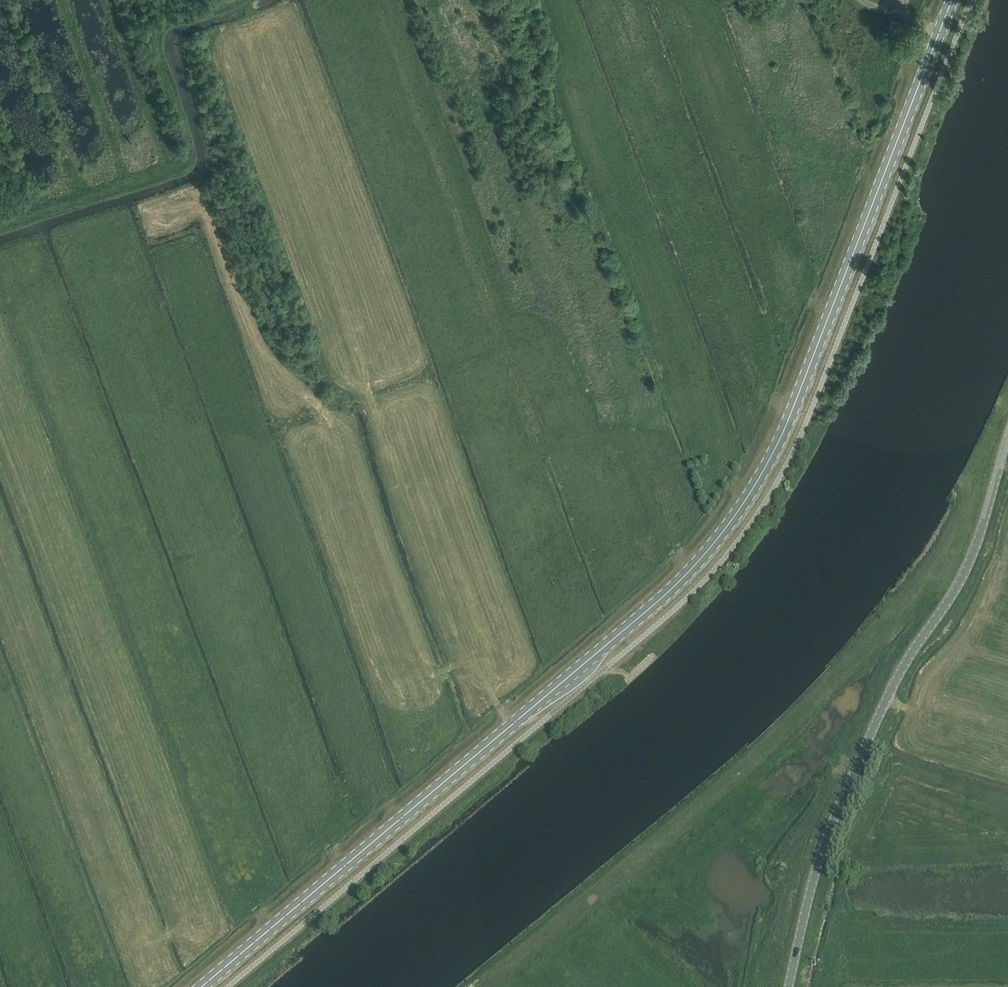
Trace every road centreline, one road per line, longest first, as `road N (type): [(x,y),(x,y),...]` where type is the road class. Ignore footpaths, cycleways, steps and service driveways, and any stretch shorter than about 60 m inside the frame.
road 1 (primary): [(201,986),(659,600),(730,522),(792,412),(952,0)]
road 2 (unclassified): [(789,986),(829,829),(894,684),(971,558),(1007,437)]

